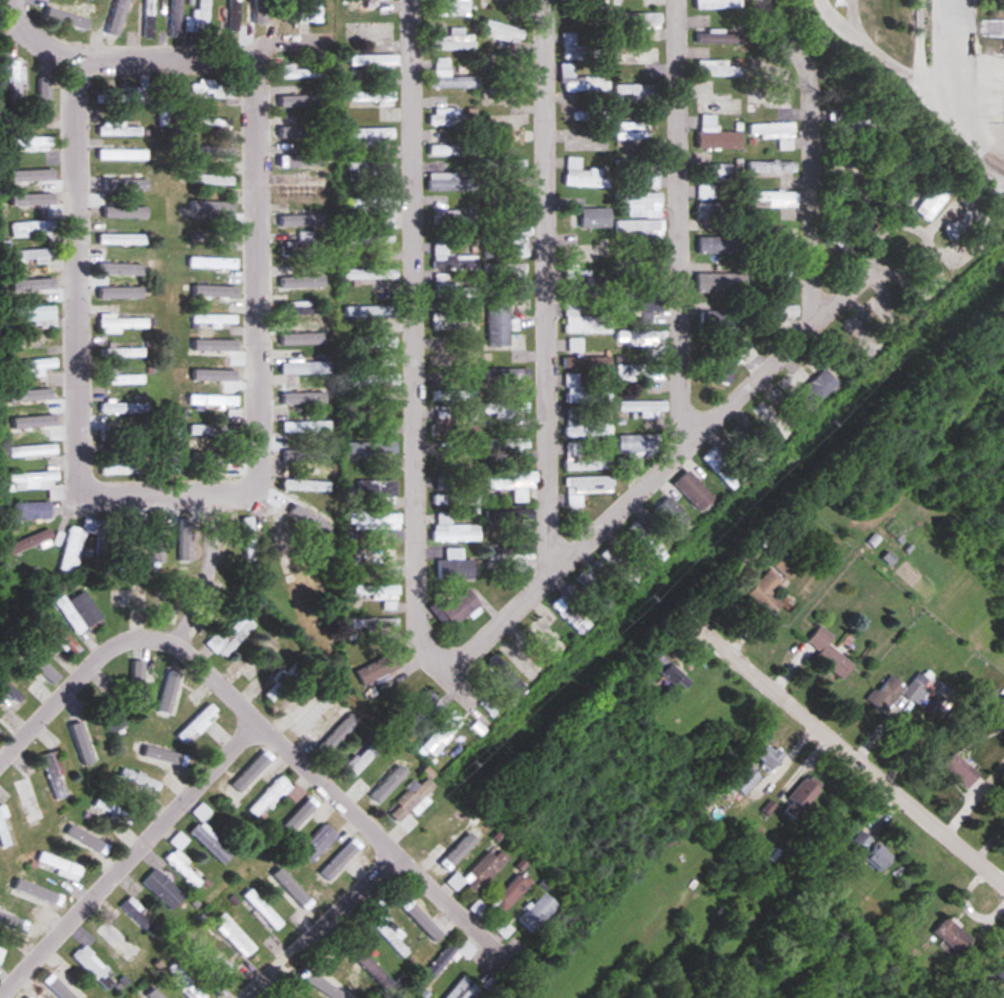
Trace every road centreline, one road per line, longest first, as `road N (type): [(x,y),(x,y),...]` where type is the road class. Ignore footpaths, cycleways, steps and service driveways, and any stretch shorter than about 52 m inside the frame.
road 1 (residential): [(449,664),(429,630),(416,0)]
road 2 (residential): [(927,232),(824,318),(464,660),(449,664)]
road 3 (residential): [(559,574),(542,0)]
road 4 (residential): [(92,501),(85,69),(30,23),(29,0)]
road 5 (residential): [(517,962),(174,641)]
road 6 (residential): [(689,452),(687,0)]
road 7 (residential): [(267,484),(264,52)]
road 8 (residential): [(1003,887),(686,621)]
road 9 (residential): [(7,997),(267,734)]
road 10 (residential): [(824,318),(819,72),(781,34),(775,0)]
road 11 (residential): [(356,50),(85,69)]
road 12 (residential): [(0,774),(136,639),(174,641)]
road 13 (residential): [(248,997),(401,856)]
road 14 (residential): [(267,484),(92,501)]

